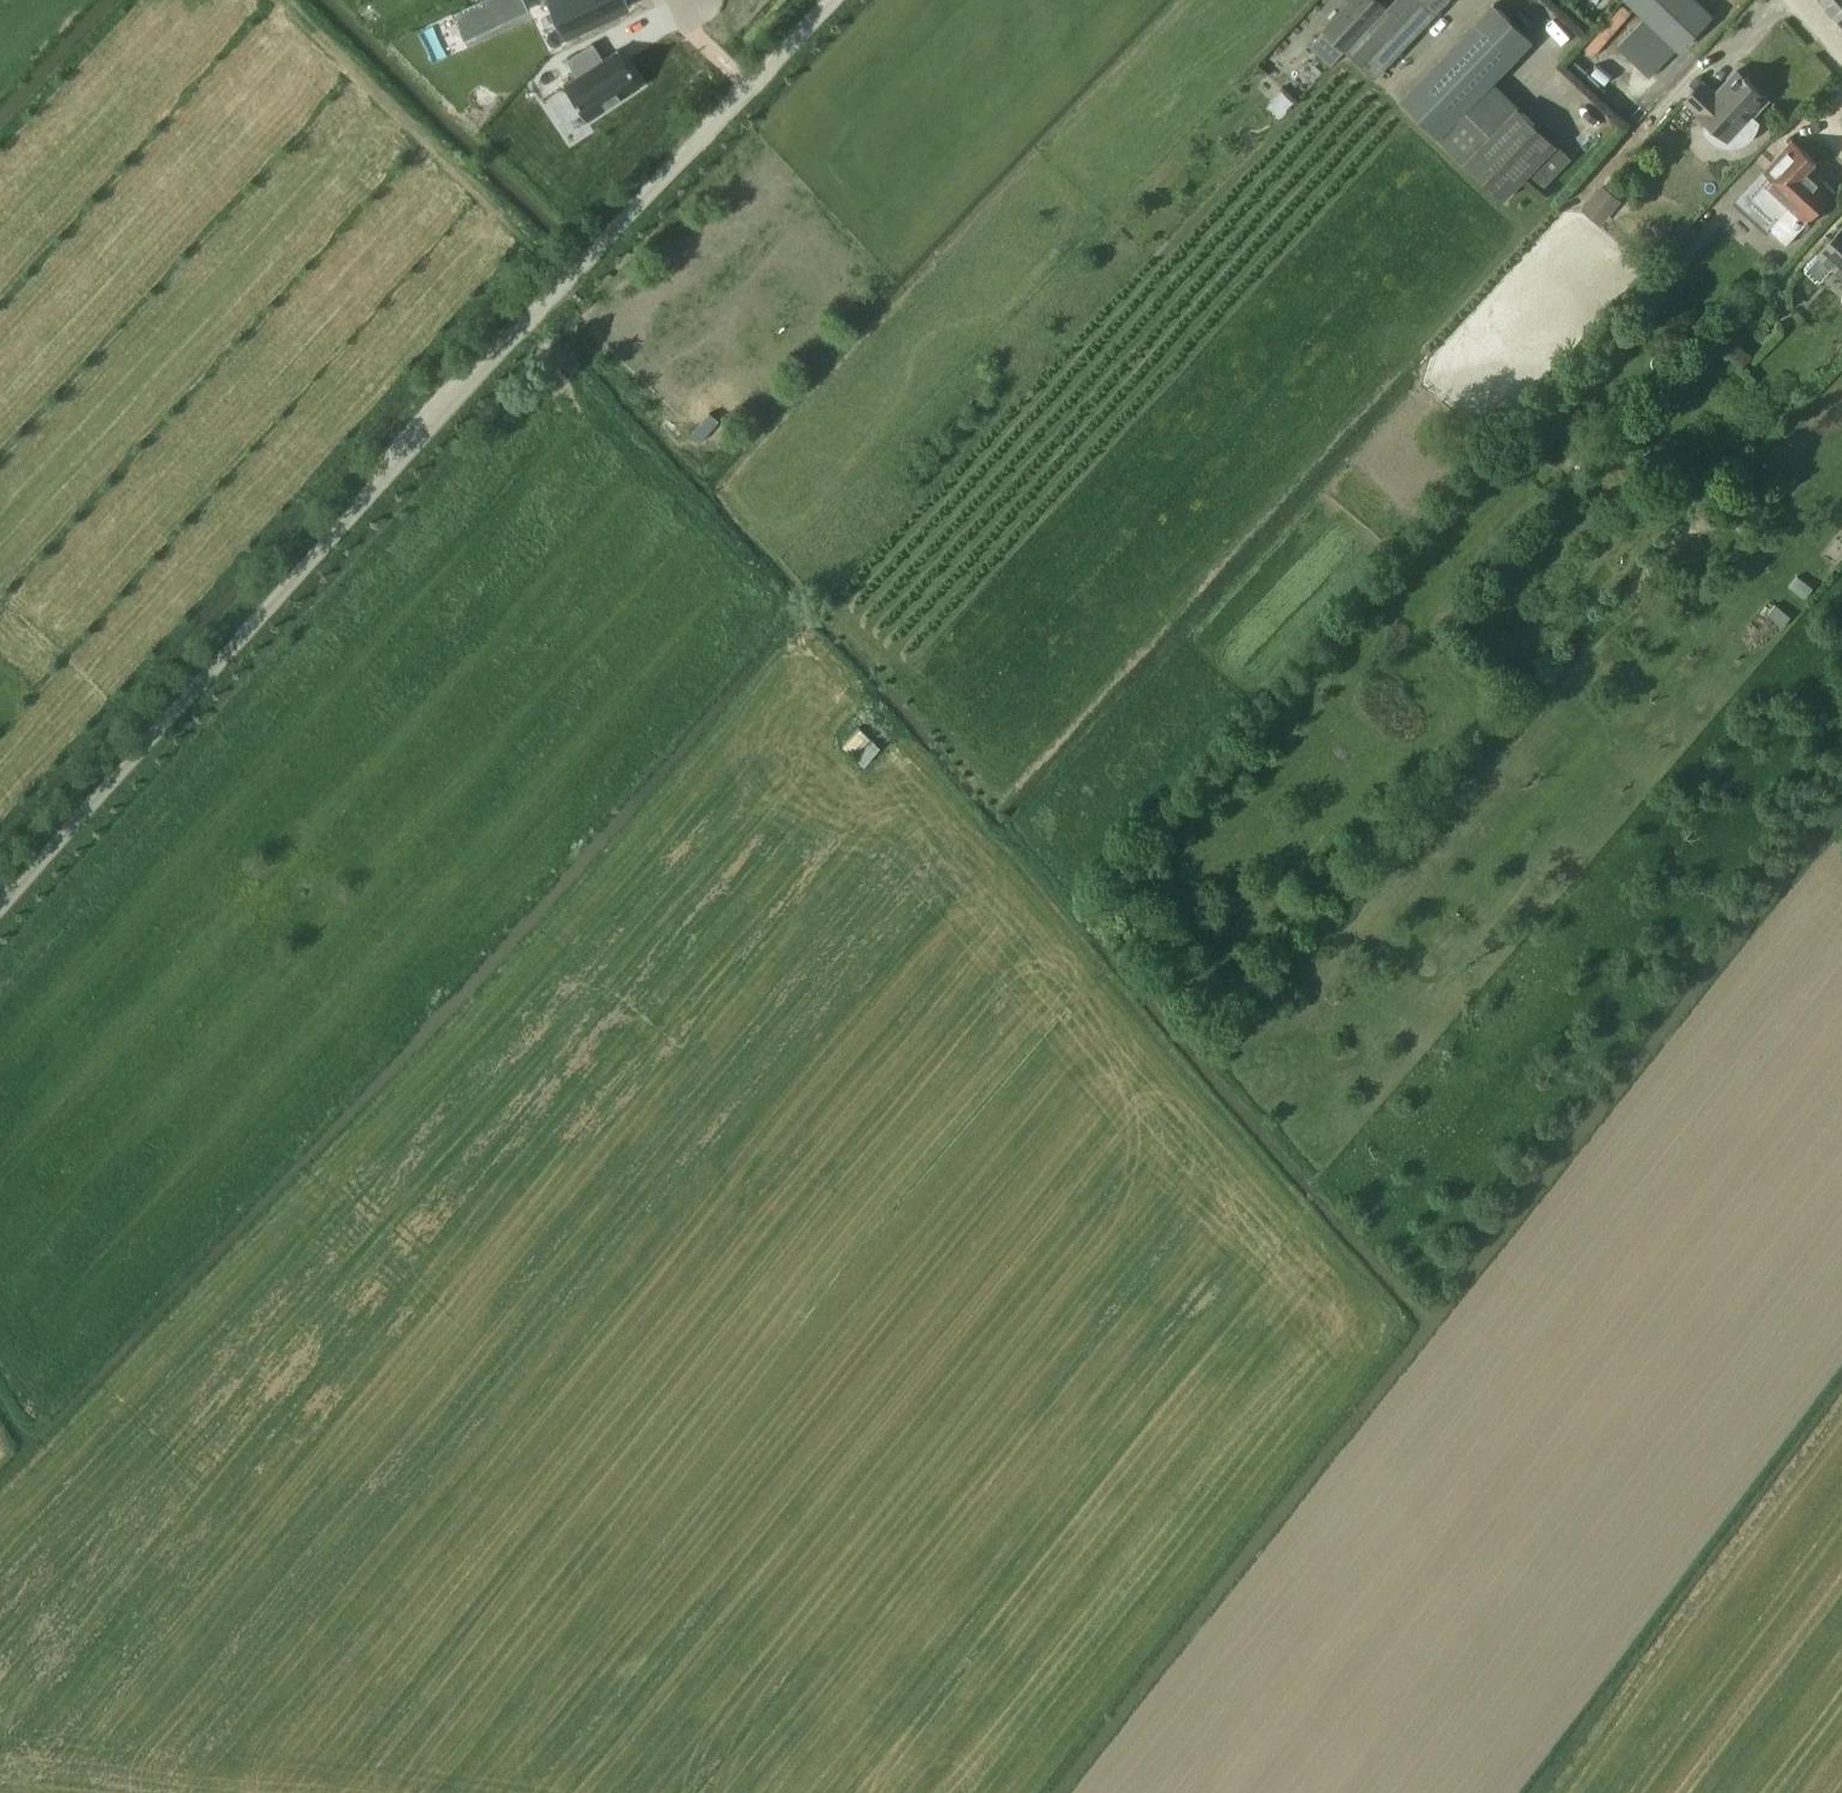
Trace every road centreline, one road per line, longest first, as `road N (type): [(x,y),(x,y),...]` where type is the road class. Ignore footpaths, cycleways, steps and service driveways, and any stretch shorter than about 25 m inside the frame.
road 1 (unclassified): [(0,910),(583,262),(834,0)]

